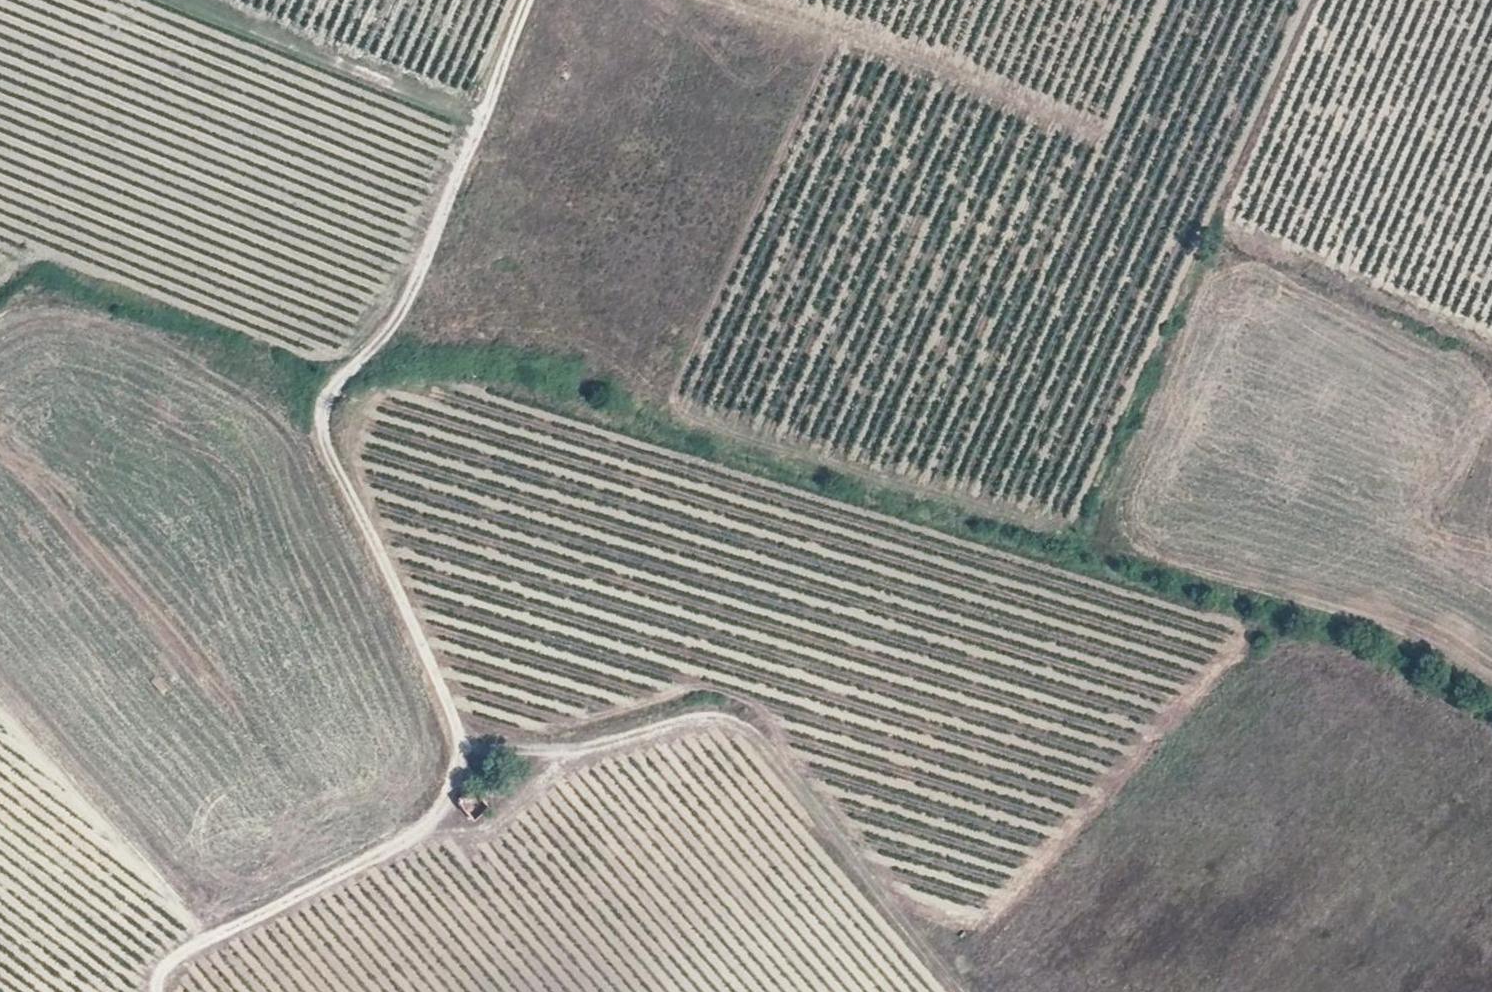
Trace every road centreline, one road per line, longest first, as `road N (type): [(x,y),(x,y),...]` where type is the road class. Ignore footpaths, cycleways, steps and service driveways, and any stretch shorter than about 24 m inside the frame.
road 1 (track): [(528,0),(400,315),(333,395),(322,422),(463,743),(455,788),(413,838),(180,956),(156,991)]
road 2 (track): [(463,743),(483,752),(556,752),(695,713),(738,720),(972,991)]

